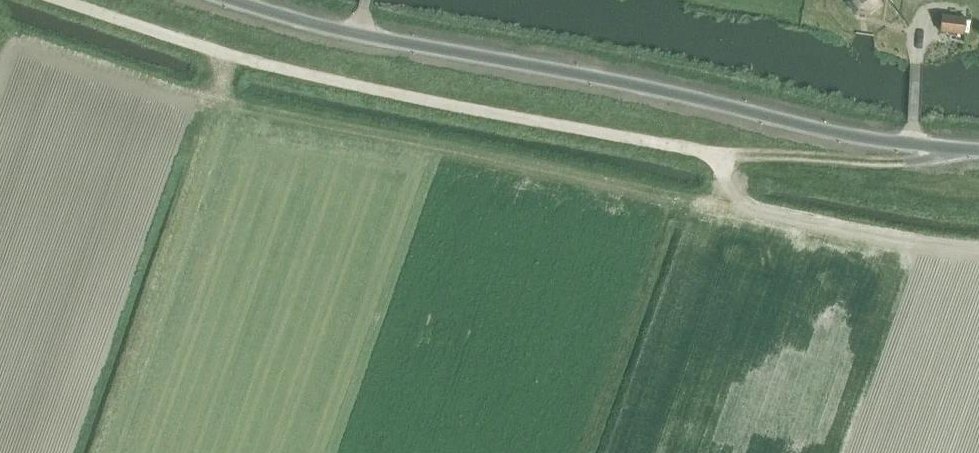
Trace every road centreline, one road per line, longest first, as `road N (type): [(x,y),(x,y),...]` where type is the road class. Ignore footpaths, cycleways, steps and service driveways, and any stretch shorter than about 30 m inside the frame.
road 1 (unclassified): [(235,0),(357,33),(853,136),(978,150)]
road 2 (track): [(63,0),(316,77),(722,155),(723,180)]
road 3 (track): [(722,155),(904,162),(955,149)]

